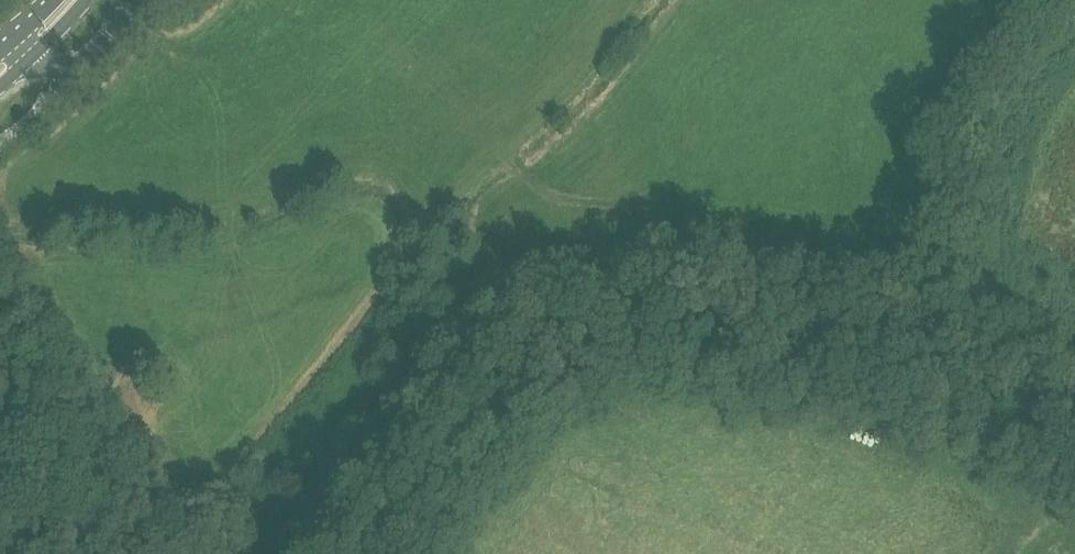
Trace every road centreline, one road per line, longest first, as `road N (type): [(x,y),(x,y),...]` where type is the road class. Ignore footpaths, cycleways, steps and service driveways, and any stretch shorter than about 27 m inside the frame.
road 1 (unclassified): [(31,58),(61,70),(86,63),(131,0)]

